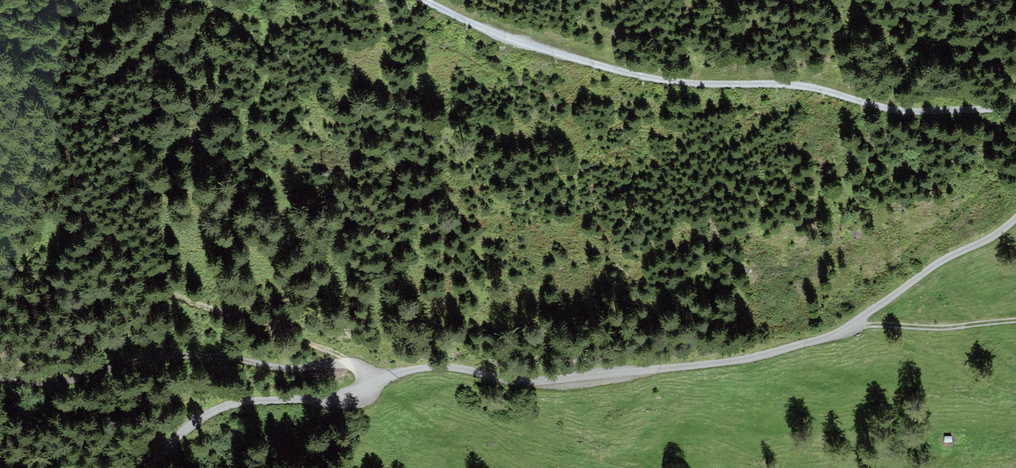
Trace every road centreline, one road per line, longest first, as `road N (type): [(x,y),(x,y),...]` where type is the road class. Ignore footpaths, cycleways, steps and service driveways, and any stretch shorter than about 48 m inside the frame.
road 1 (unclassified): [(145,467),(210,412),(246,401),(323,401),(412,366),(555,381),(741,358),(825,337),(1015,218)]
road 2 (track): [(1015,108),(892,111),(812,82),(655,76),(521,41),(428,0)]
road 3 (track): [(0,288),(81,303),(163,293),(294,336),(380,381)]
road 4 (track): [(0,379),(50,384),(173,356),(296,368),(352,360)]
road 5 (track): [(855,324),(939,328),(1015,320)]

